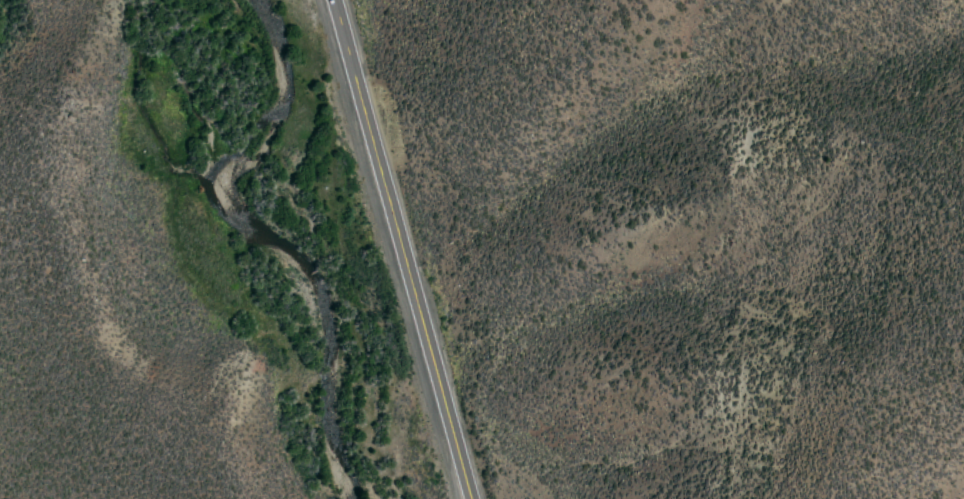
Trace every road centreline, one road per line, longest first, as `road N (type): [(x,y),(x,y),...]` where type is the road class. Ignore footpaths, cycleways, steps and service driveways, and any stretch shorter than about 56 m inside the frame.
road 1 (trunk): [(469,498),(332,0)]

